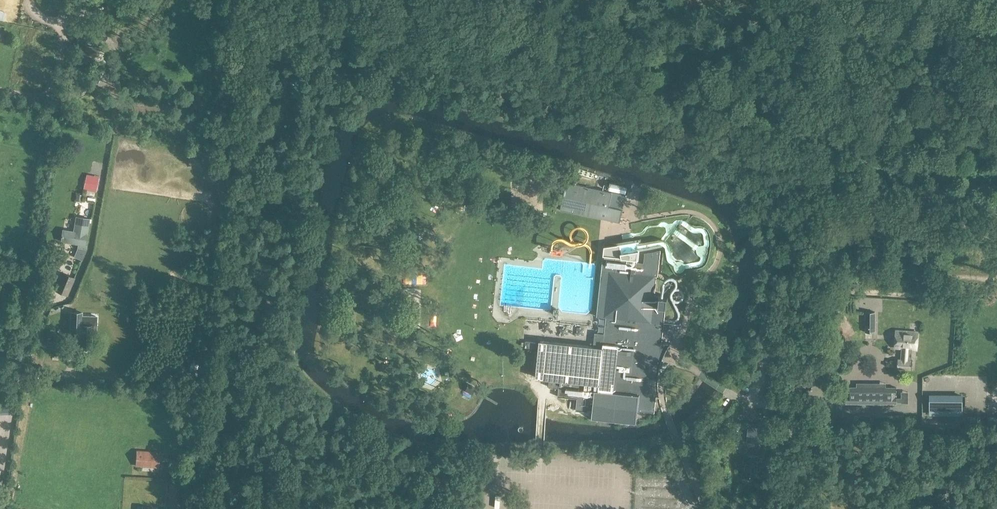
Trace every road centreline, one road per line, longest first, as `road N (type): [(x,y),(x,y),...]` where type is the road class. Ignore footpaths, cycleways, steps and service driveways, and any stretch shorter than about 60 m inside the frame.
road 1 (track): [(808,292),(830,125),(804,53)]
road 2 (unclassified): [(784,508),(808,292)]
road 3 (track): [(628,0),(804,53)]

